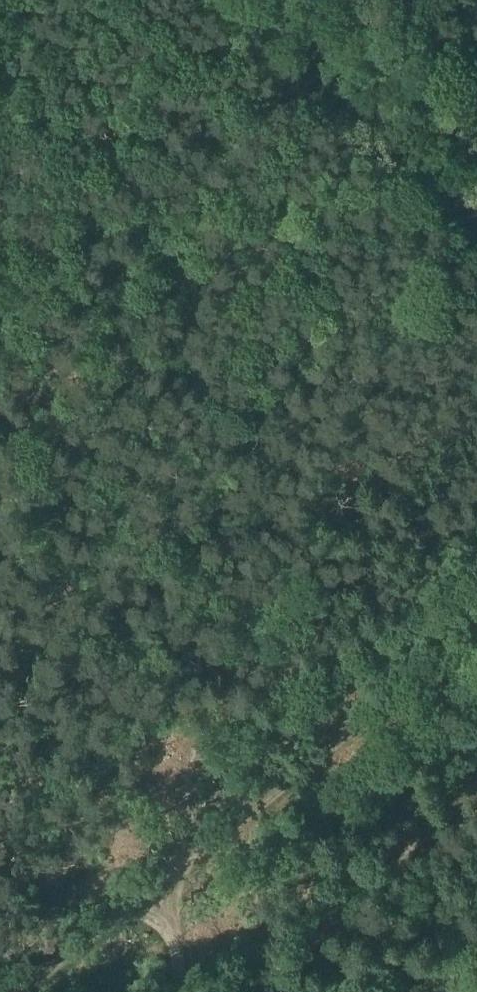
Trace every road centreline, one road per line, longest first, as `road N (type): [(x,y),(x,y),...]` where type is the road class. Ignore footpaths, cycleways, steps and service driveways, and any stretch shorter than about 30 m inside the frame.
road 1 (track): [(476,623),(177,861)]
road 2 (secondary): [(476,231),(279,0)]
road 3 (track): [(177,861),(12,991)]
road 4 (track): [(182,991),(177,861)]

